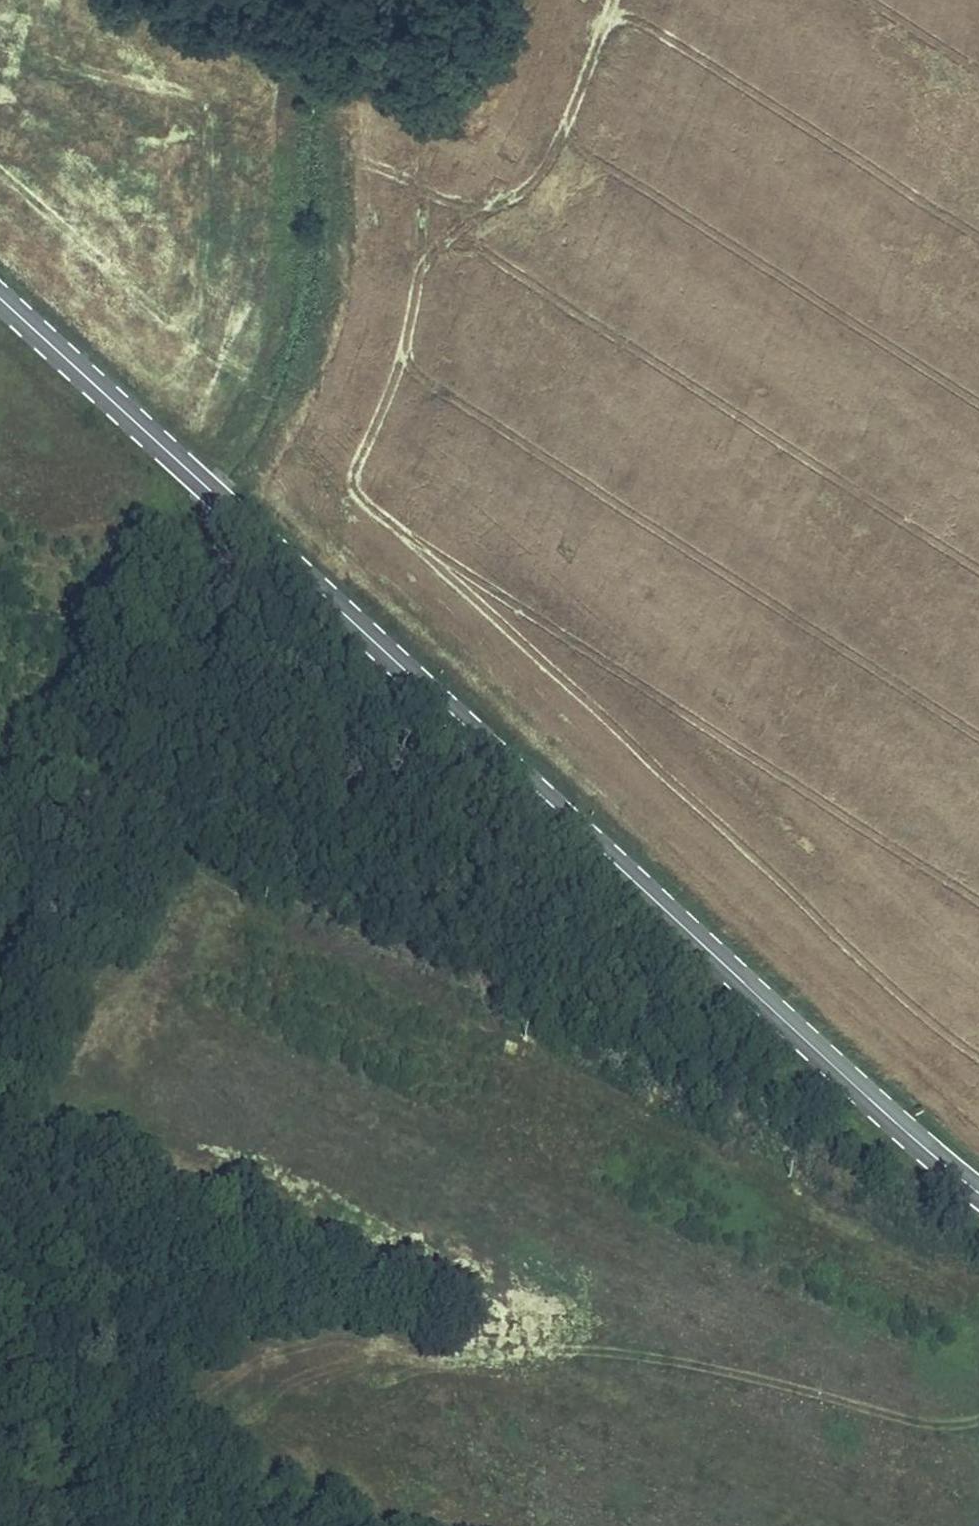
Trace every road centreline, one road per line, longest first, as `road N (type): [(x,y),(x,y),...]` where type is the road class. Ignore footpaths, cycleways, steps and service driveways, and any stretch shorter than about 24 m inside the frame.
road 1 (secondary): [(0,301),(563,822),(978,1192)]

